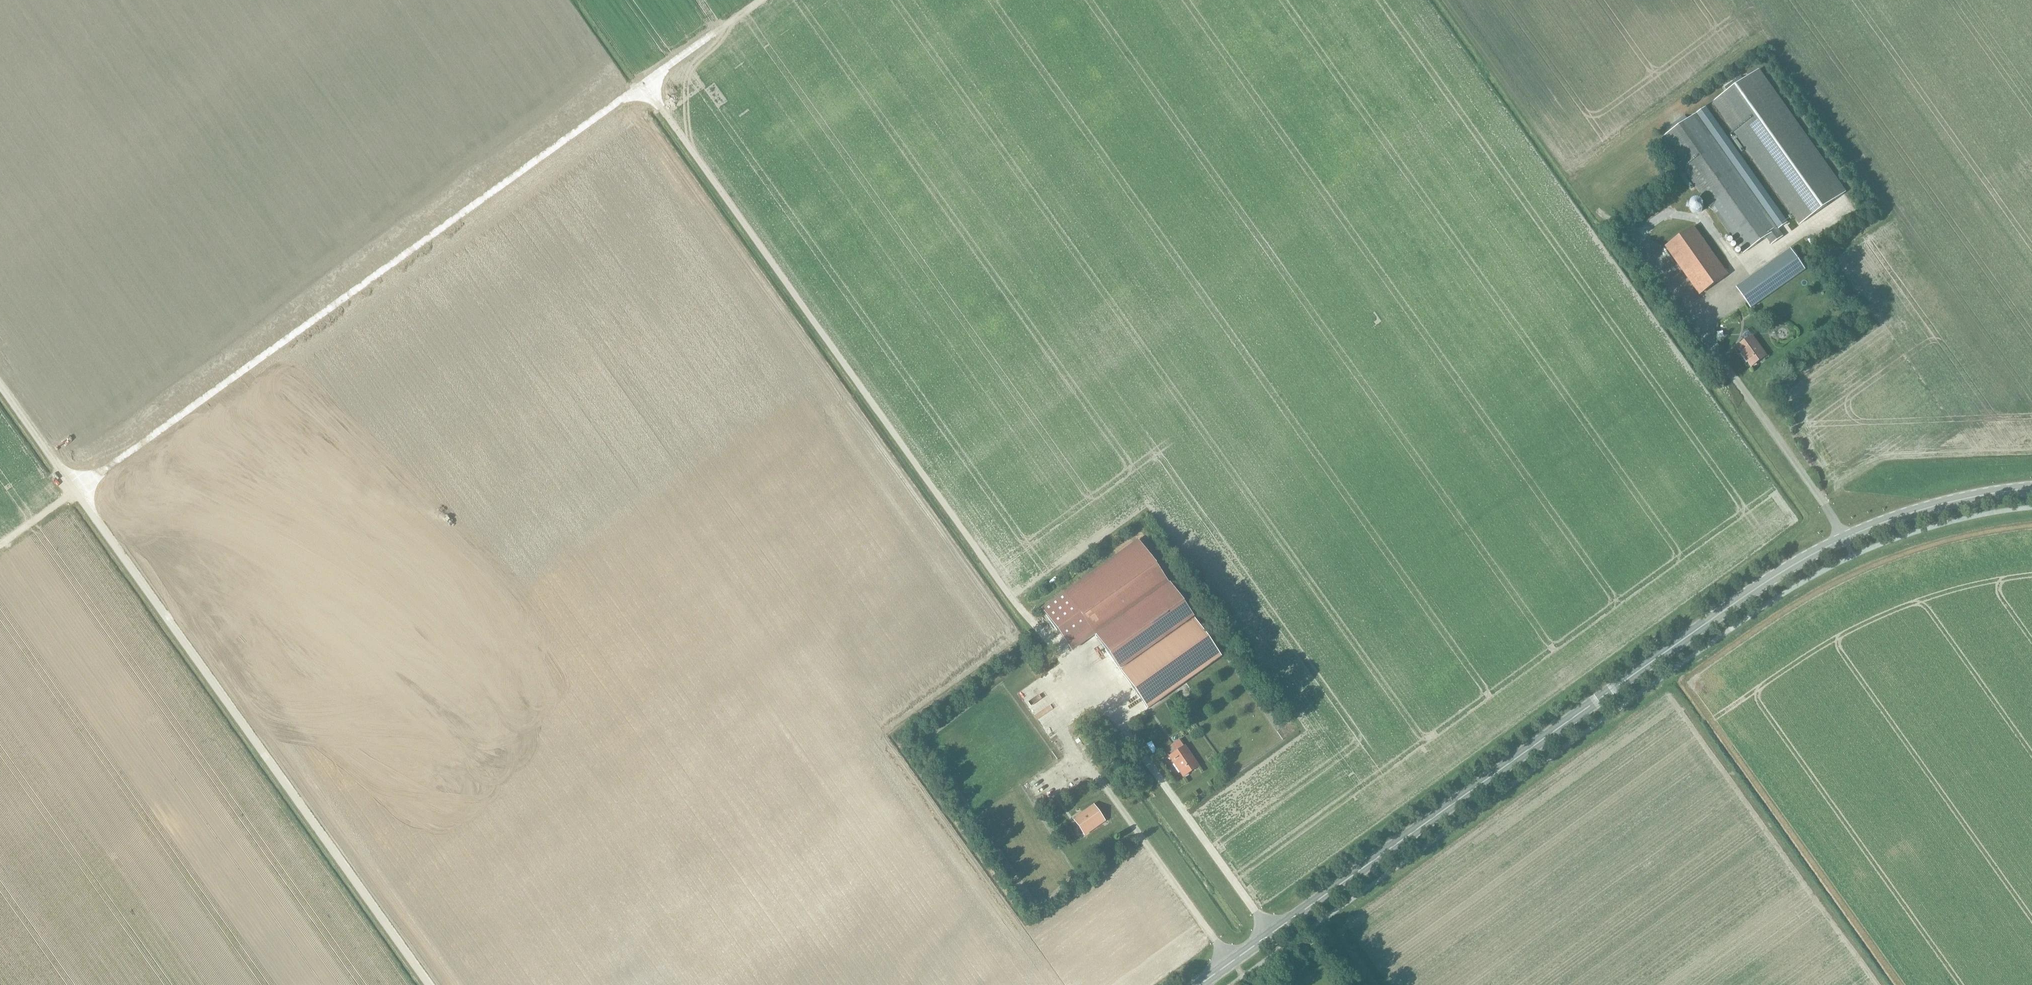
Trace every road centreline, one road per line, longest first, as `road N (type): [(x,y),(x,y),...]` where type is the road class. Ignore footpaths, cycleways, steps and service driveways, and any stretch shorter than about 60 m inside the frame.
road 1 (secondary): [(1198,984),(1767,584),(1837,544),(1919,513),(2031,491)]

